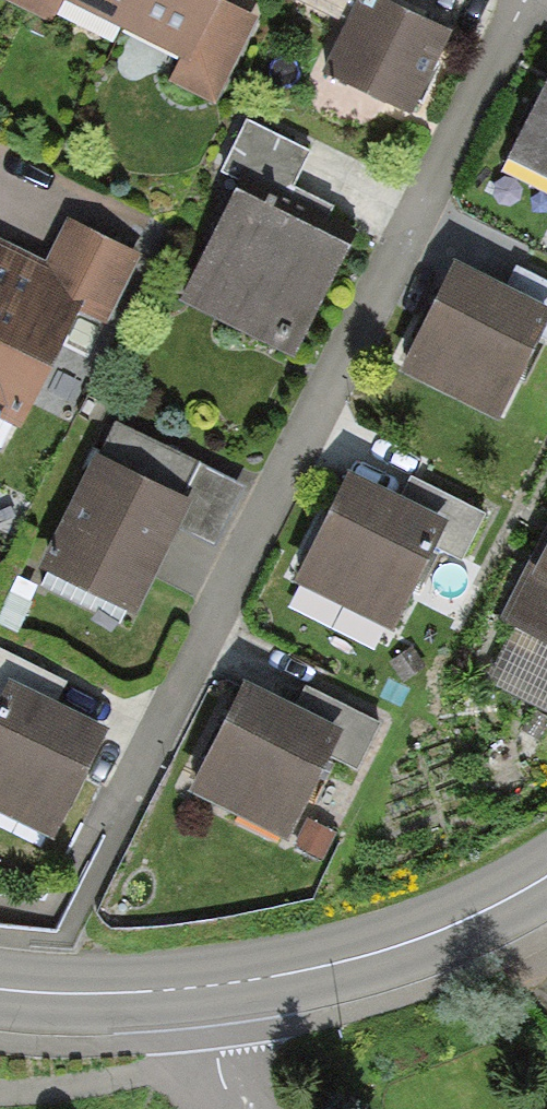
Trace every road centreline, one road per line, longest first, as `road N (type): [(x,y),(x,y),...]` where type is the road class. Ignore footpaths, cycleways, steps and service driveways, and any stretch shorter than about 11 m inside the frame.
road 1 (residential): [(522,0),(119,802)]
road 2 (tertiary): [(546,871),(347,965),(223,980)]
road 3 (tertiary): [(223,980),(0,986)]
road 4 (residential): [(223,980),(220,1060),(241,1108)]

